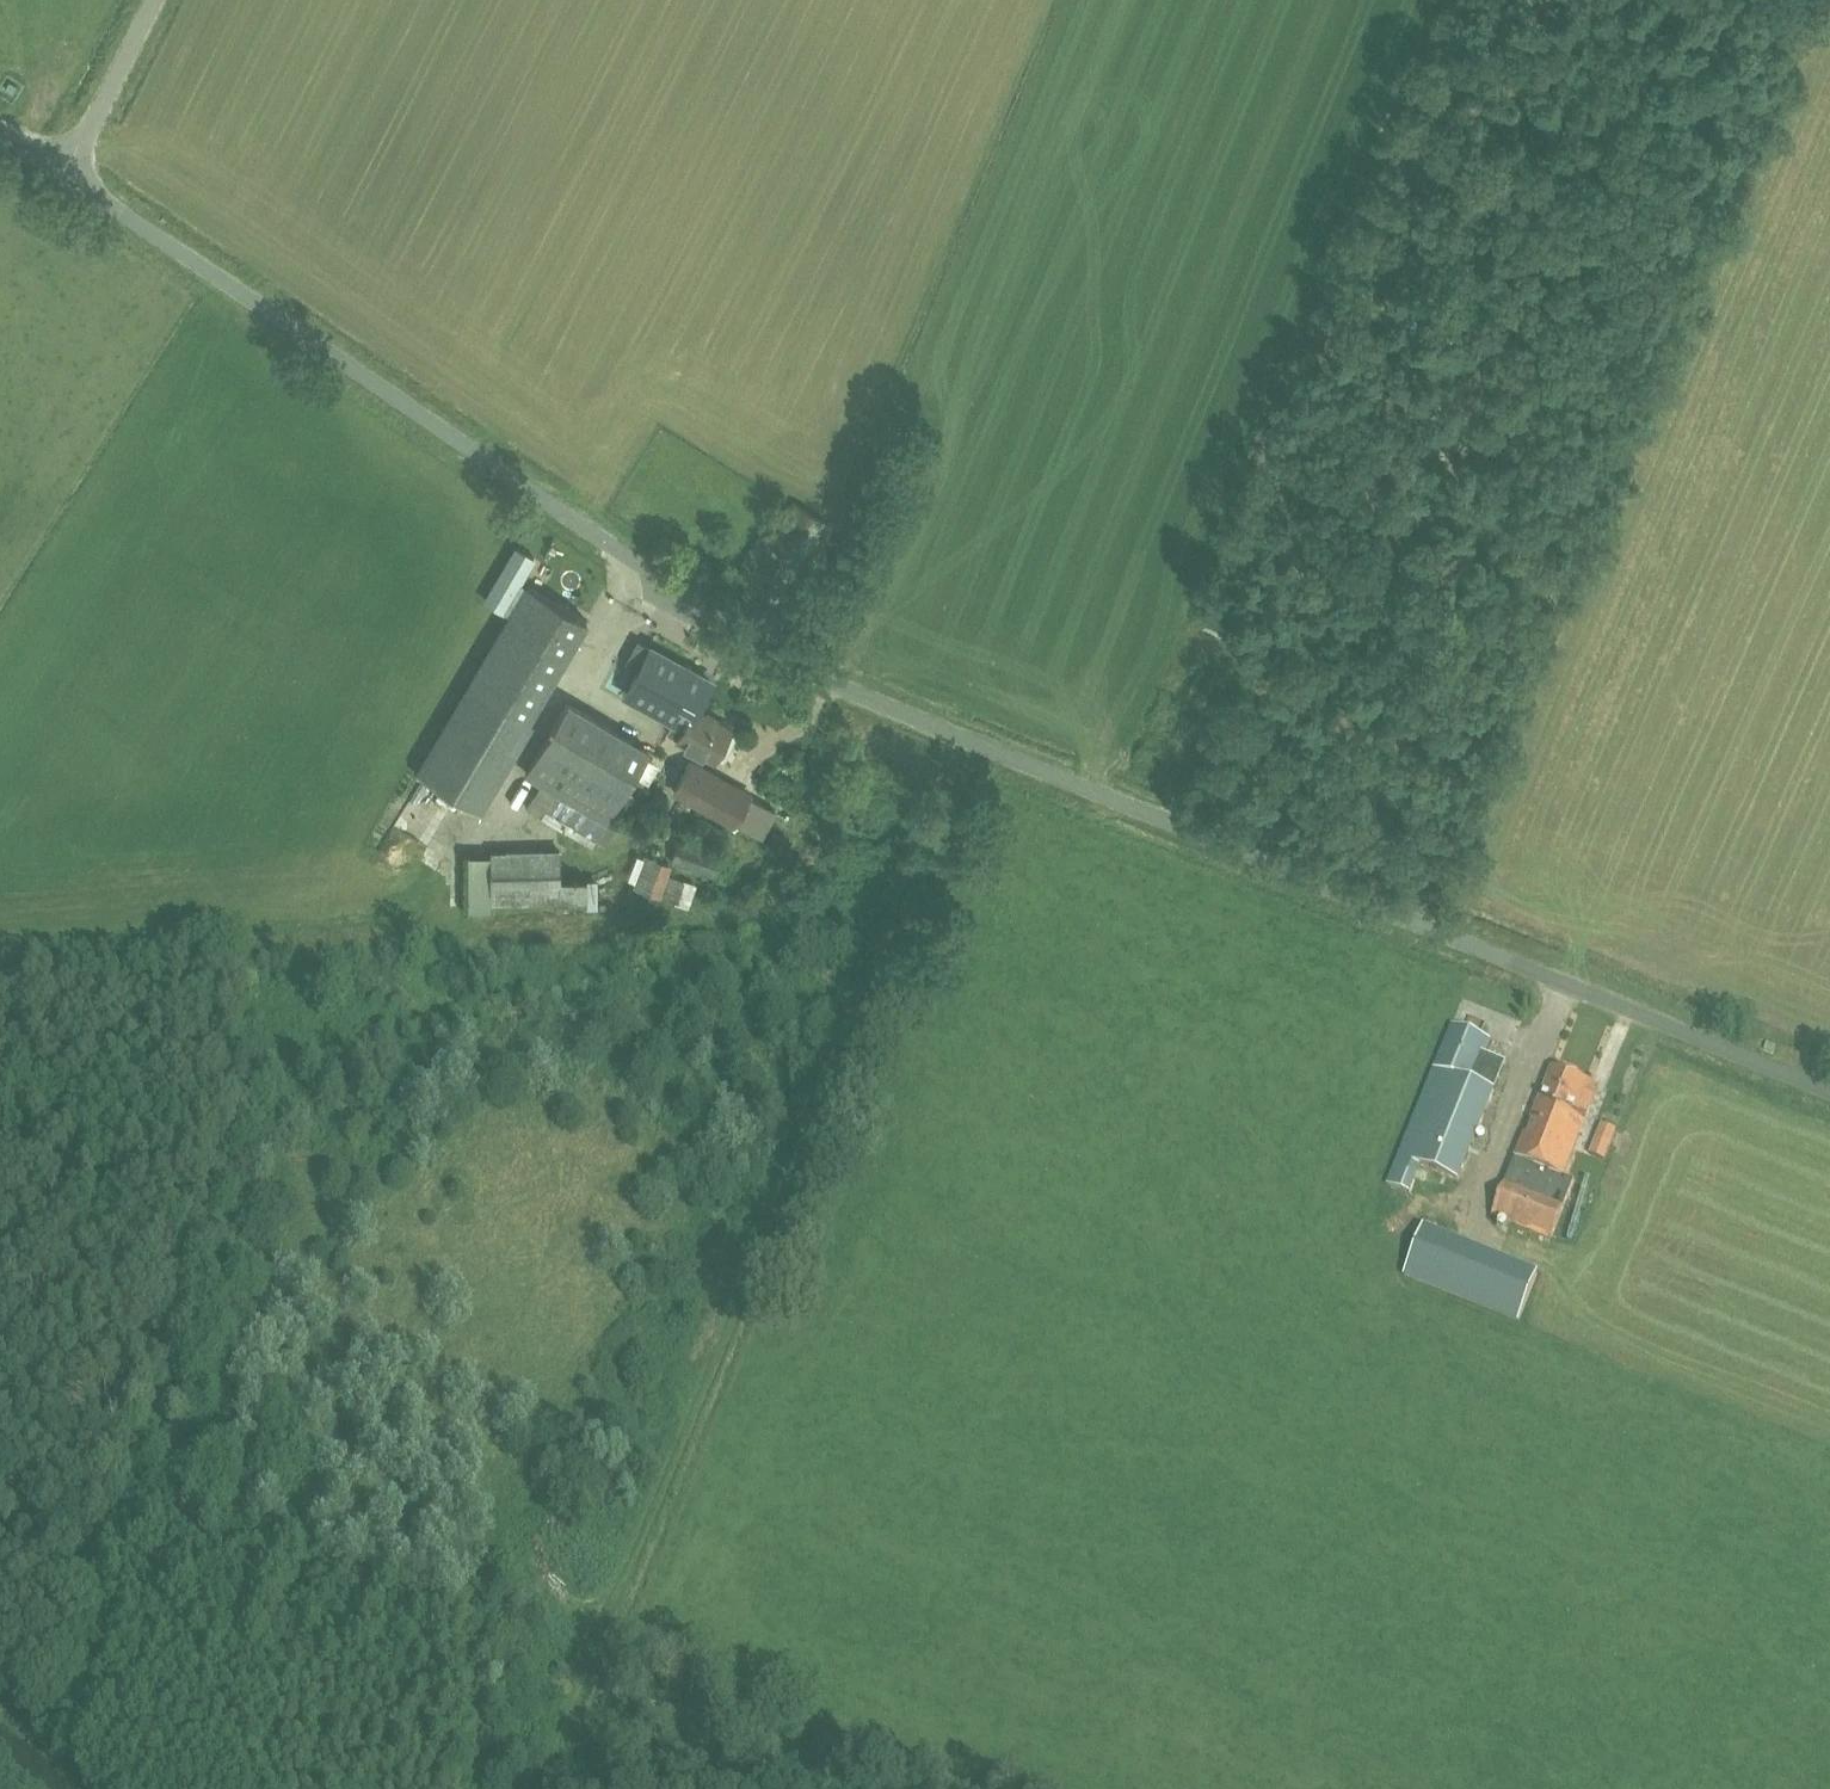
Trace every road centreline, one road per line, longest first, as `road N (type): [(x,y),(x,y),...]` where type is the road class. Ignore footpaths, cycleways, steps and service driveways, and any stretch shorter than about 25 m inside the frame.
road 1 (unclassified): [(1829,1092),(847,694),(762,649),(66,174)]
road 2 (track): [(539,1788),(968,743)]
road 3 (unclassified): [(66,174),(153,0)]

